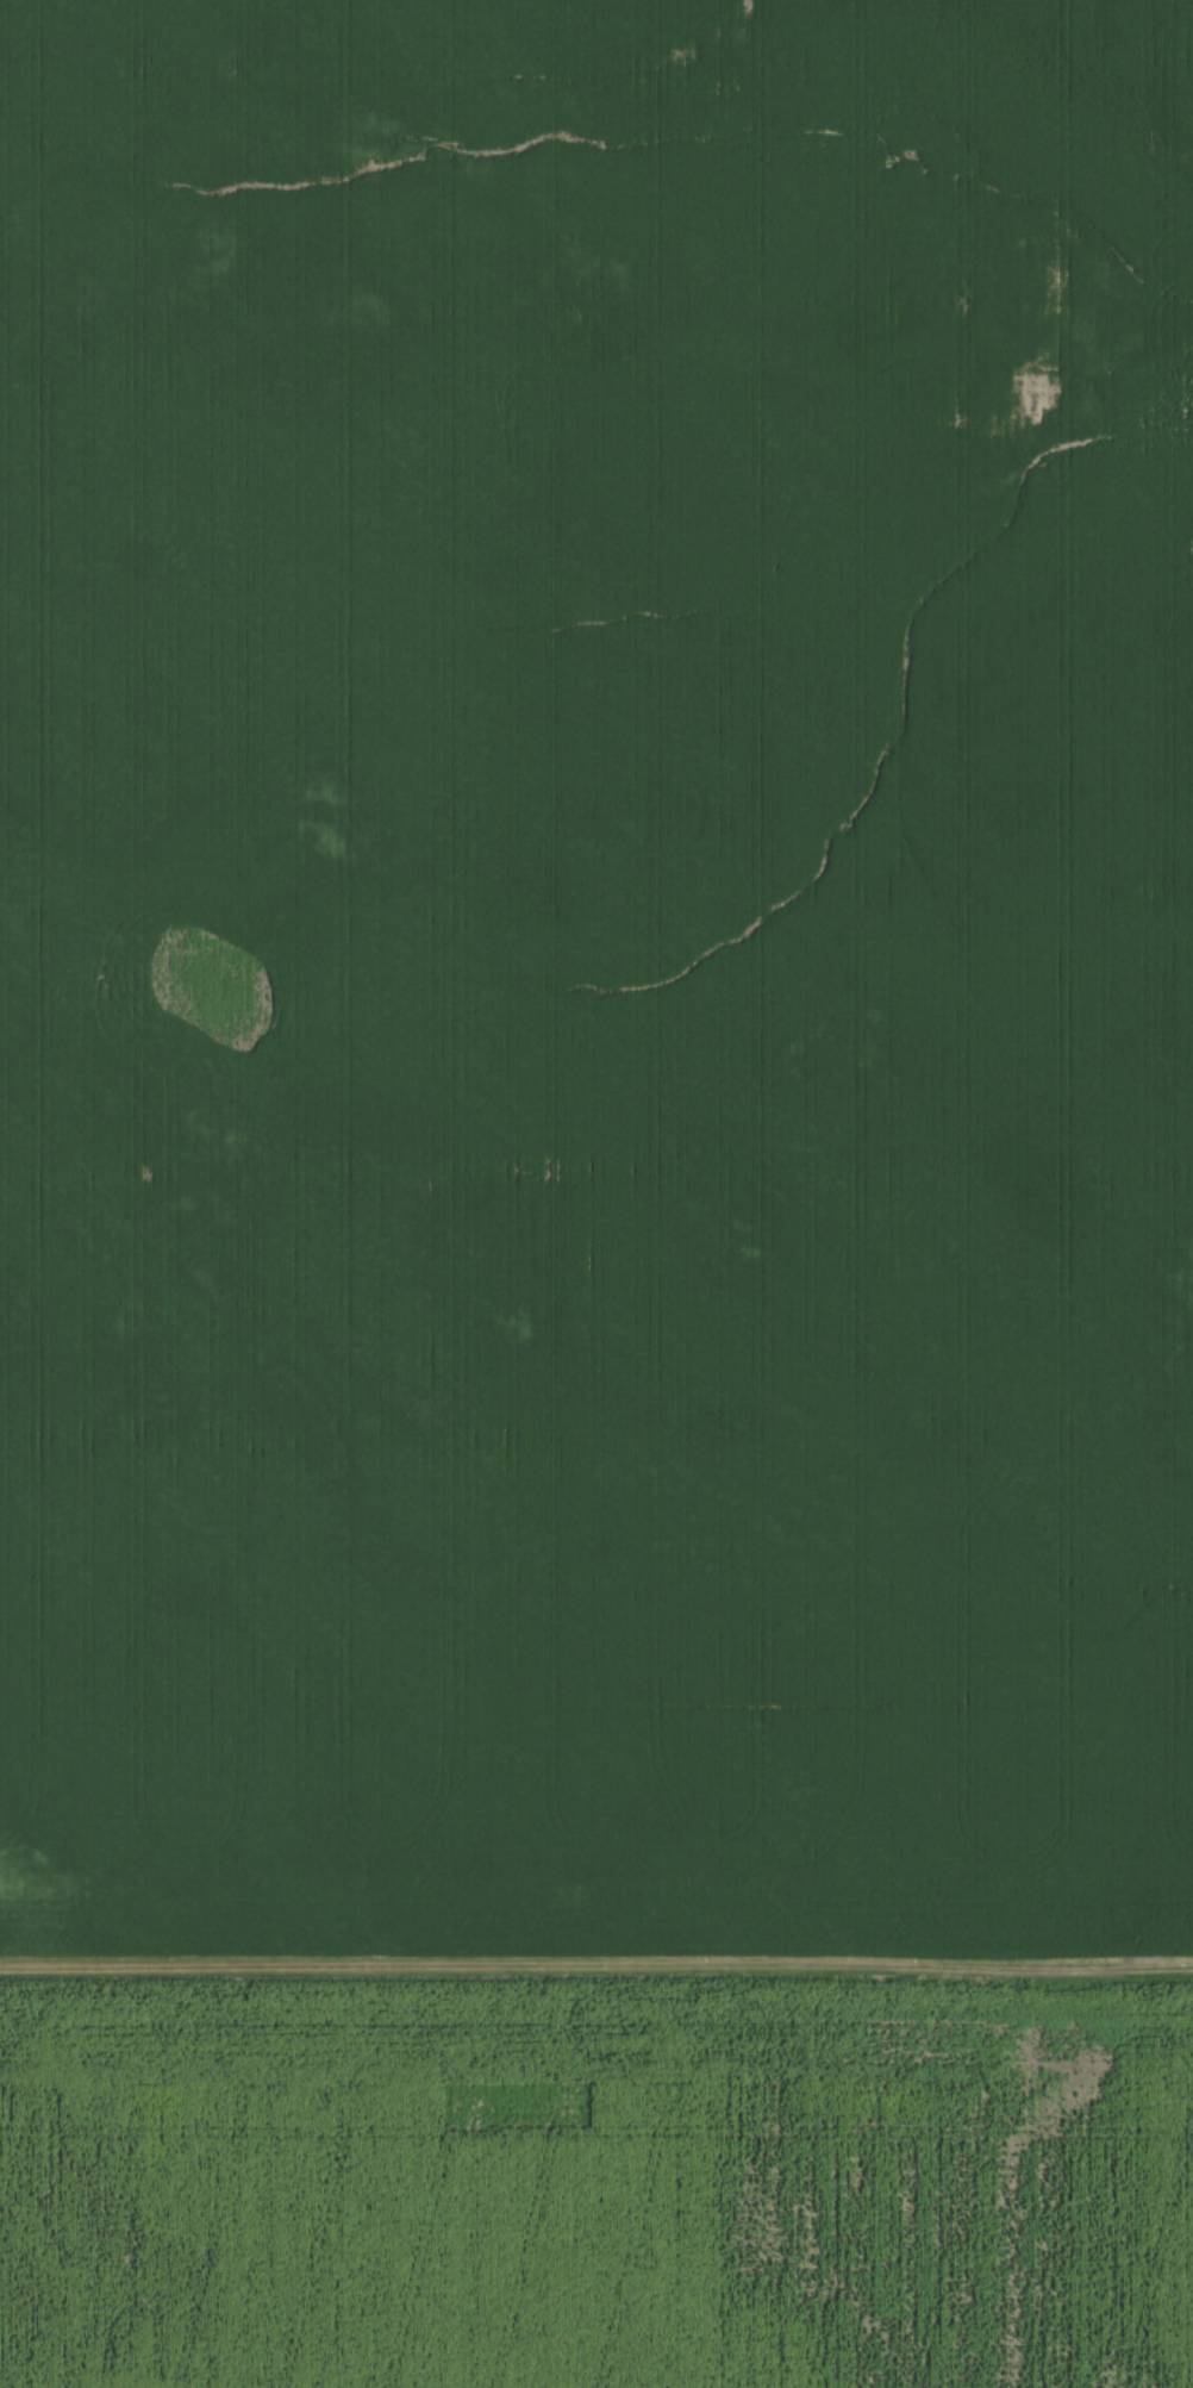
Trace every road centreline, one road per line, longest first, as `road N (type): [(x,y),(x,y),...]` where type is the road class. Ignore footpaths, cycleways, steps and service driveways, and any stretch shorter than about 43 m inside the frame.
road 1 (residential): [(1192,1977),(0,1978)]

